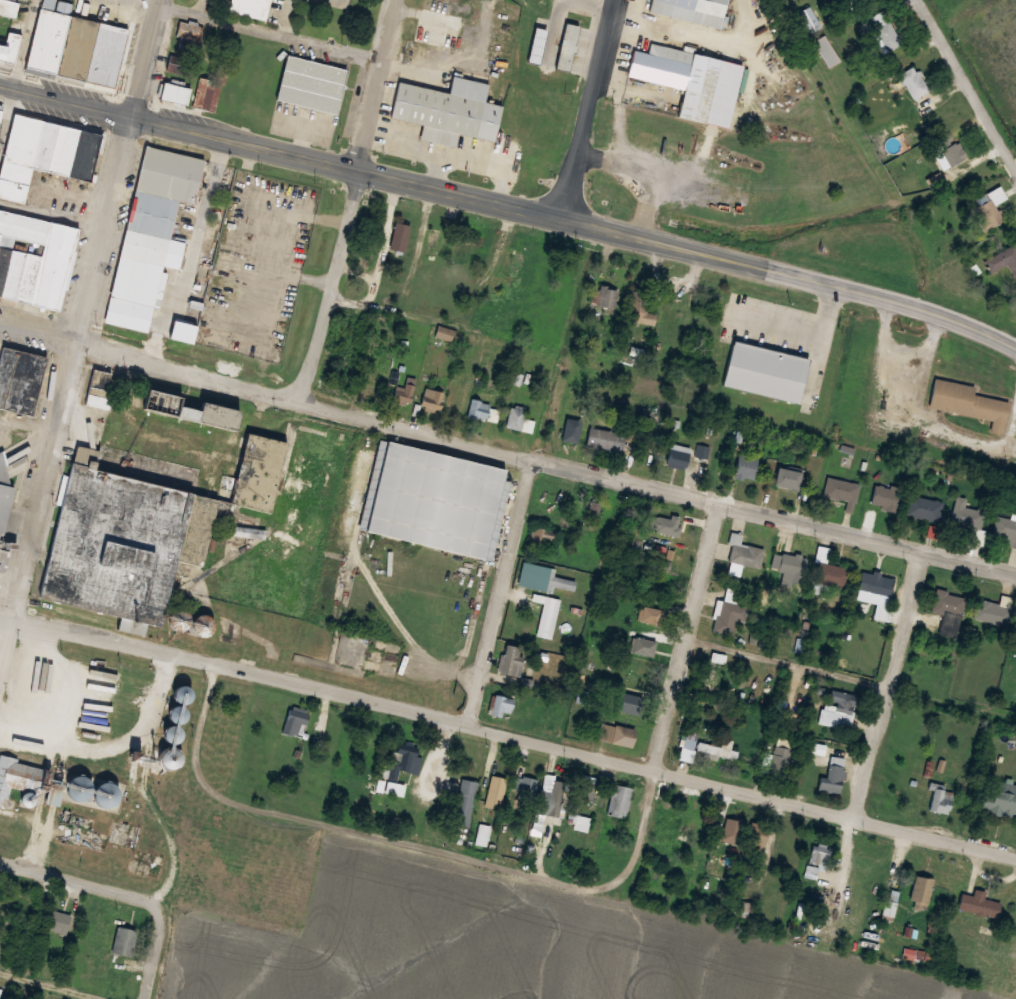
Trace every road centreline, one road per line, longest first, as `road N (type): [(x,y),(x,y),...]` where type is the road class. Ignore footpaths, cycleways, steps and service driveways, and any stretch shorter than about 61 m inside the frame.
road 1 (residential): [(0,323),(1015,574)]
road 2 (residential): [(0,618),(1015,857)]
road 3 (secondary): [(564,218),(0,81)]
road 4 (secondary): [(1015,347),(909,303),(564,218)]
road 5 (residential): [(398,0),(301,401)]
road 6 (residential): [(80,344),(164,0)]
road 7 (residential): [(0,678),(80,344)]
road 8 (residential): [(655,768),(723,503)]
road 9 (residential): [(472,725),(534,459)]
road 10 (residential): [(925,553),(855,817)]
road 11 (secondary): [(564,218),(616,0)]
road 12 (residential): [(920,0),(1010,159)]
road 13 (residential): [(0,860),(156,903)]

